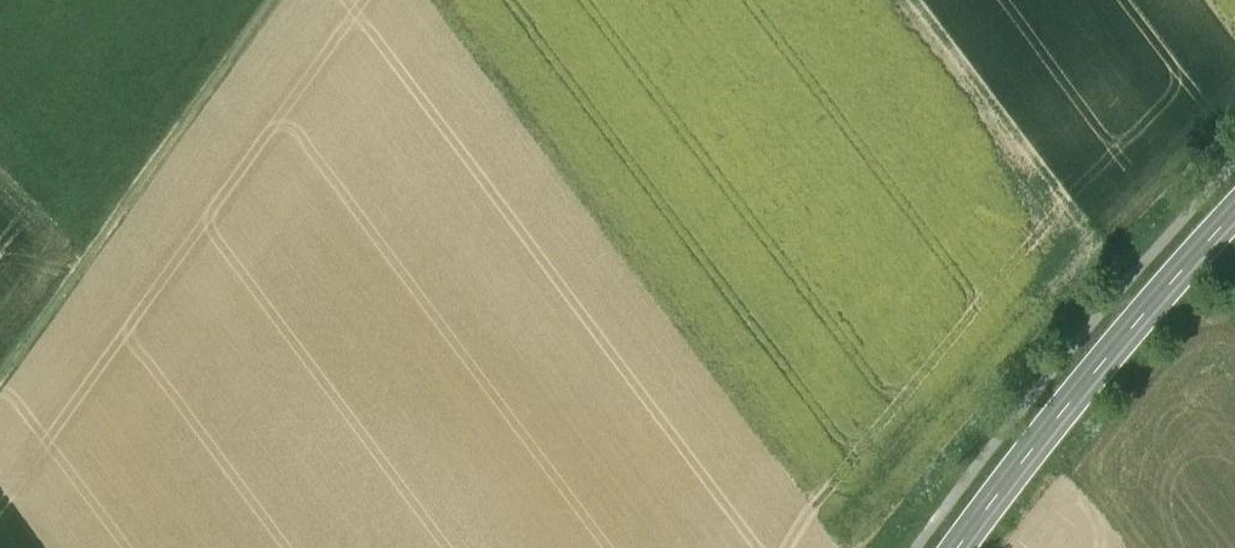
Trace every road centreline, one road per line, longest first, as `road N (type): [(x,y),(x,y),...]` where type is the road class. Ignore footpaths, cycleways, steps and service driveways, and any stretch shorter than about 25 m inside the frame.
road 1 (track): [(420,0),(837,547)]
road 2 (track): [(0,376),(272,0)]
road 3 (tertiary): [(957,547),(1234,215)]

